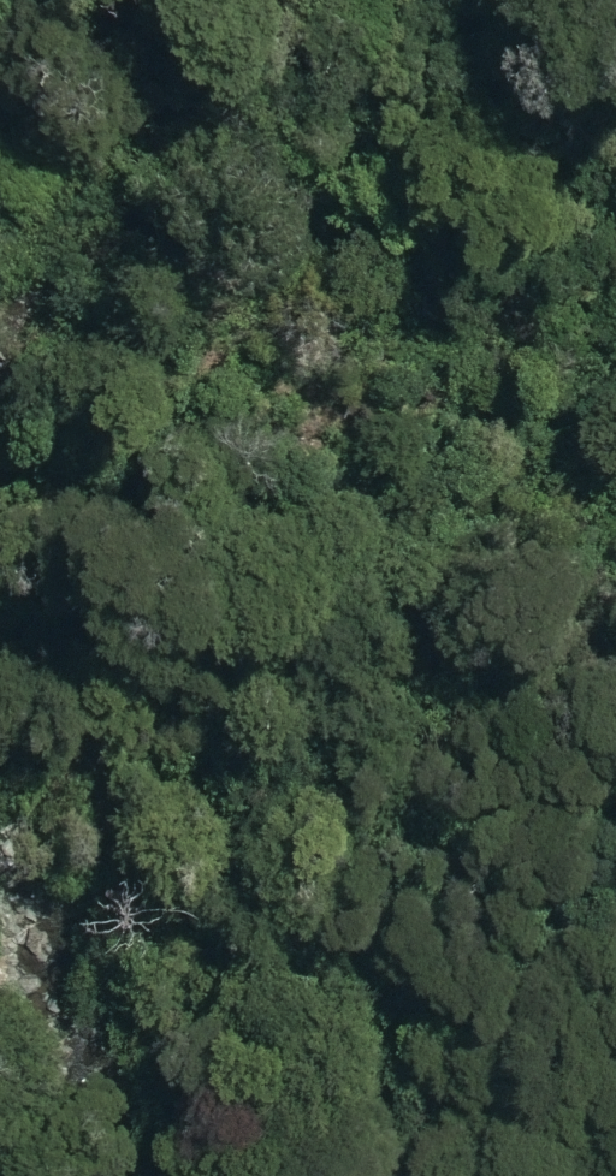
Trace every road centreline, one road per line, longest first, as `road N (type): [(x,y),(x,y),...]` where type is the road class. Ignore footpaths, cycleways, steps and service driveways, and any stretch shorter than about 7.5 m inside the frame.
road 1 (track): [(141,1175),(134,1067),(2,787),(81,696),(182,491),(352,619),(448,661),(513,538),(583,300),(615,293)]

